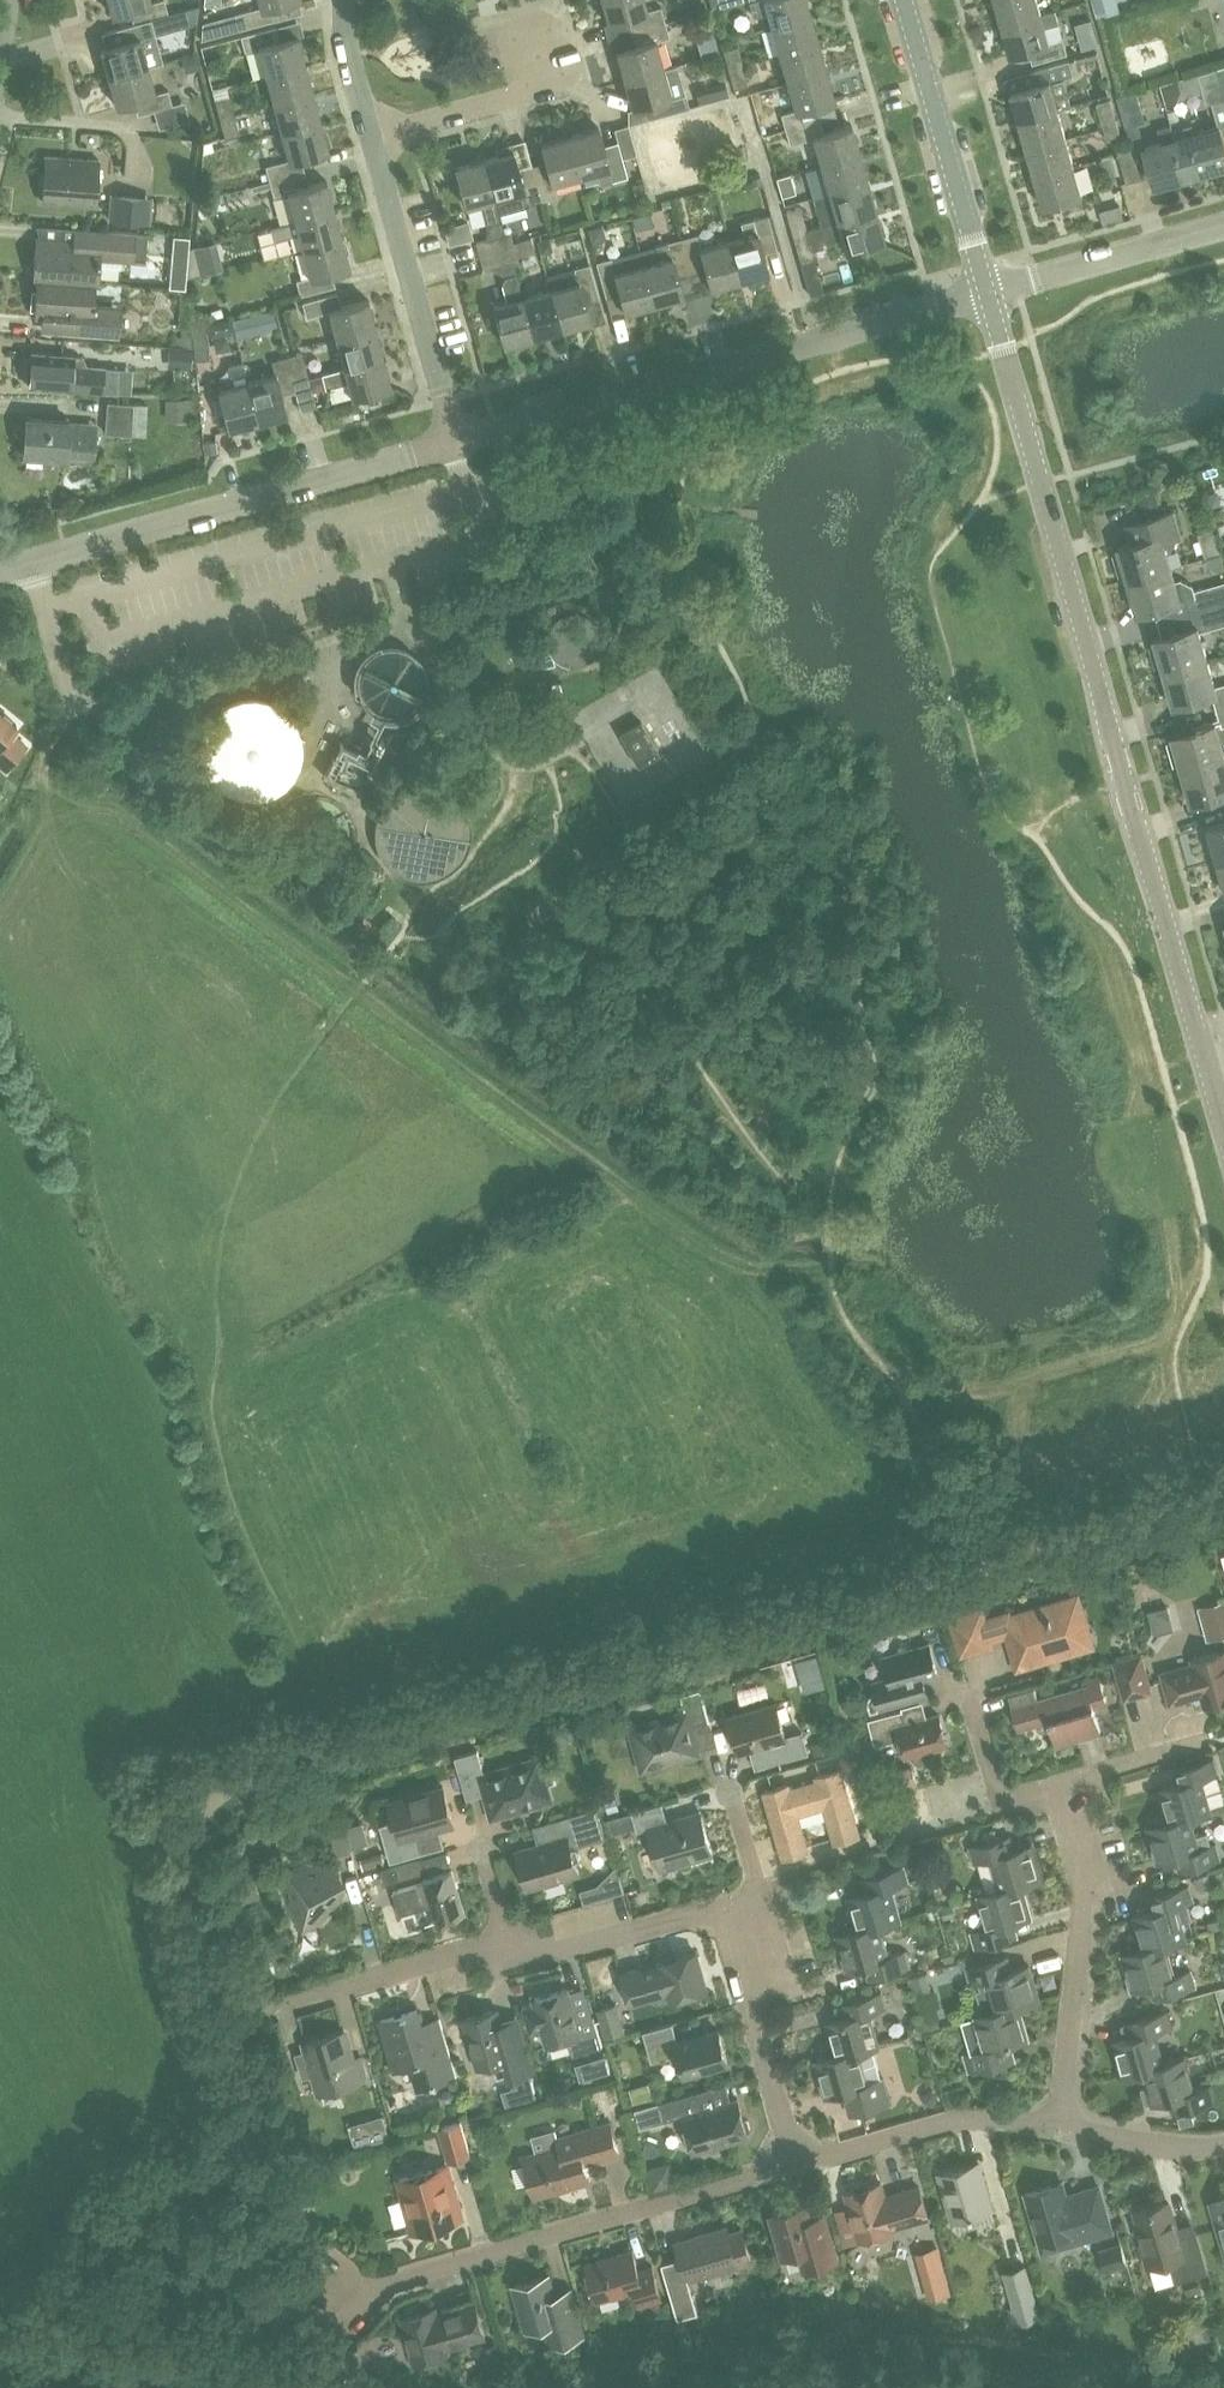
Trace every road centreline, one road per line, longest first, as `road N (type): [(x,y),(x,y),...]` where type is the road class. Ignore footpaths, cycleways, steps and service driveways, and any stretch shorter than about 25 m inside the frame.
road 1 (tertiary): [(1211,1075),(992,294)]
road 2 (residential): [(457,440),(992,294)]
road 3 (residential): [(334,2319),(387,2280),(794,2160)]
road 4 (residential): [(1060,2126),(1093,1900),(1068,1810),(1015,1790),(977,1721)]
road 5 (residential): [(34,562),(457,440)]
road 6 (residential): [(457,440),(371,135)]
road 7 (tertiary): [(992,294),(908,0)]
road 8 (residential): [(232,2017),(508,1938)]
road 9 (residential): [(794,2160),(938,2122),(1060,2126)]
road 10 (residential): [(794,2160),(723,1906)]
road 11 (residential): [(988,1564),(1223,1503)]
road 12 (residential): [(992,294),(1223,228)]
road 13 (residential): [(371,135),(553,85),(539,40)]
road 14 (residential): [(508,1938),(547,1953),(723,1906)]
road 15 (residential): [(1060,2126),(1188,2150),(1223,2145)]
road 16 (unclassified): [(87,715),(66,681),(34,562)]
road 17 (residential): [(723,1906),(757,1895),(728,1784)]
road 18 (residential): [(344,0),(345,46),(371,135)]

